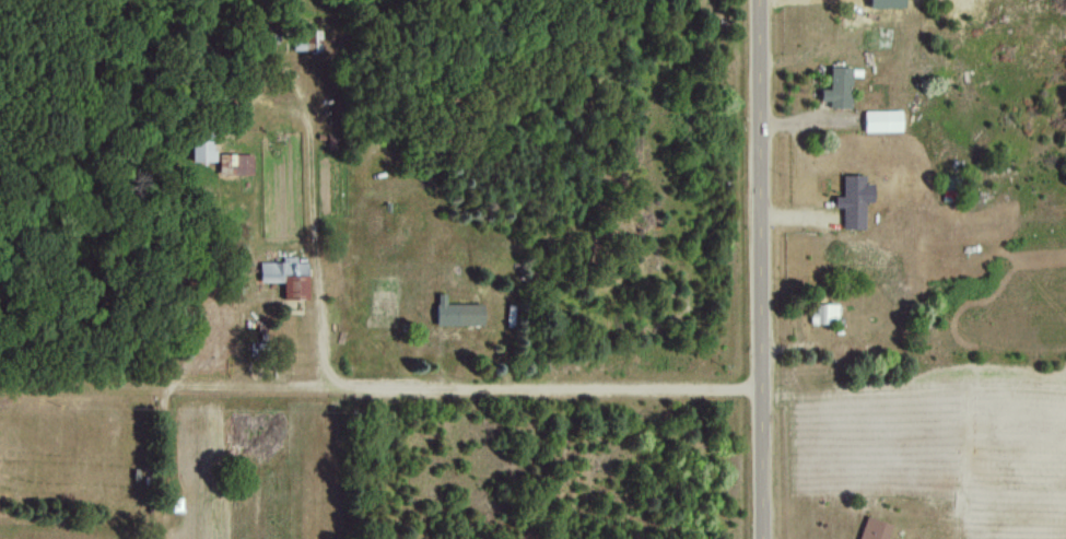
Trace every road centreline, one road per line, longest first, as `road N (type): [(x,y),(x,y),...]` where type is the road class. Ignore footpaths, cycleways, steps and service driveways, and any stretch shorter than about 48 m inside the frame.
road 1 (residential): [(764,538),(759,0)]
road 2 (residential): [(763,390),(337,376)]

